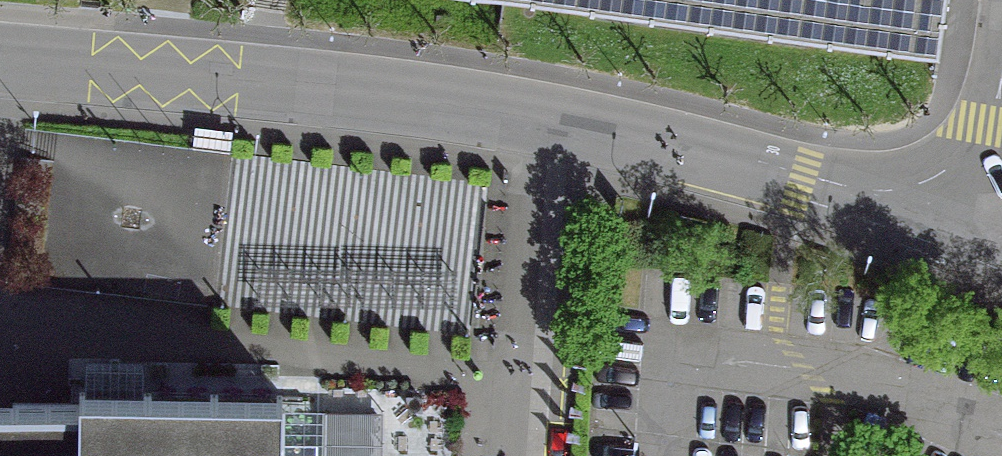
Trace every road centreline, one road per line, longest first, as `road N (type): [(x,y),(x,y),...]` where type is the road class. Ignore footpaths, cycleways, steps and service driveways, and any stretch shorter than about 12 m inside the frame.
road 1 (residential): [(0,59),(320,87),(546,120)]
road 2 (residential): [(0,337),(525,343)]
road 3 (residential): [(546,120),(802,181),(962,231)]
road 4 (residential): [(525,343),(546,120)]
road 5 (residential): [(962,231),(1001,90)]

